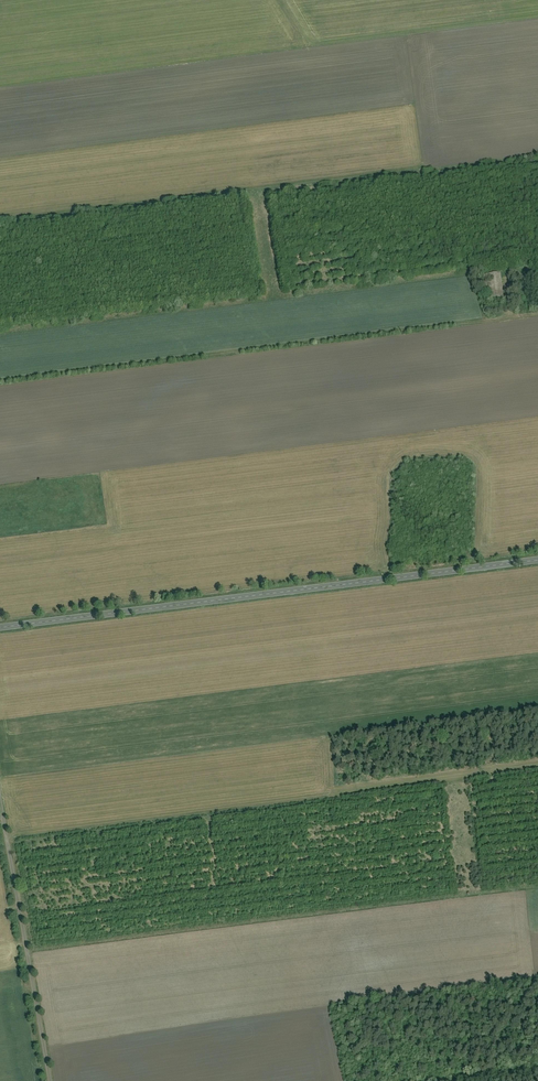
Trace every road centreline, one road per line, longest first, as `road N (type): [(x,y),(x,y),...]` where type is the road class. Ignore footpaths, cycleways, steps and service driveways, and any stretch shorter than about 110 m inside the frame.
road 1 (tertiary): [(0,628),(537,560)]
road 2 (residential): [(0,804),(50,1080)]

